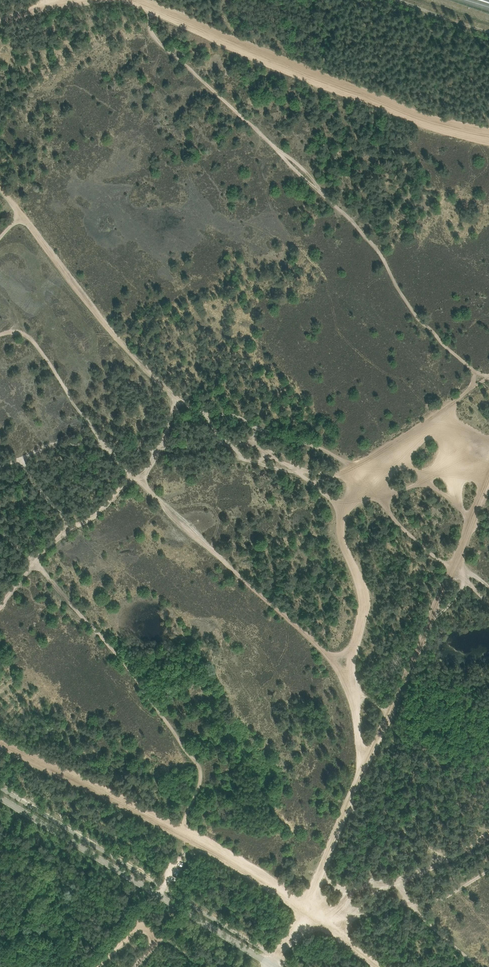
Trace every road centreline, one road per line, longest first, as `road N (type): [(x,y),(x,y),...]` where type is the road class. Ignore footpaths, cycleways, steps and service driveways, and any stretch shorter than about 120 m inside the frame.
road 1 (track): [(0,336),(19,332),(34,342),(134,479),(338,665),(352,687),(391,713)]
road 2 (track): [(274,955),(304,908),(488,482)]
road 3 (track): [(488,376),(439,342),(367,238),(153,35),(148,5)]
road 4 (track): [(0,190),(123,347),(174,395),(345,512)]
road 5 (track): [(360,776),(352,650),(365,605),(340,526),(388,453),(488,376)]
road 6 (track): [(384,966),(212,848),(0,737)]
road 7 (track): [(0,529),(124,663),(200,768),(187,835)]
road 8 (track): [(488,136),(458,131),(134,0)]
road 9 (tertiary): [(275,966),(0,796)]
road 10 (track): [(0,467),(50,445),(85,445),(161,448),(301,475)]
road 11 (track): [(0,608),(69,531),(147,474),(168,435),(174,395)]
road 12 (track): [(327,925),(349,889),(434,867),(488,838)]
road 13 (track): [(362,490),(488,600)]
road 14 (track): [(398,879),(413,909),(483,966)]

